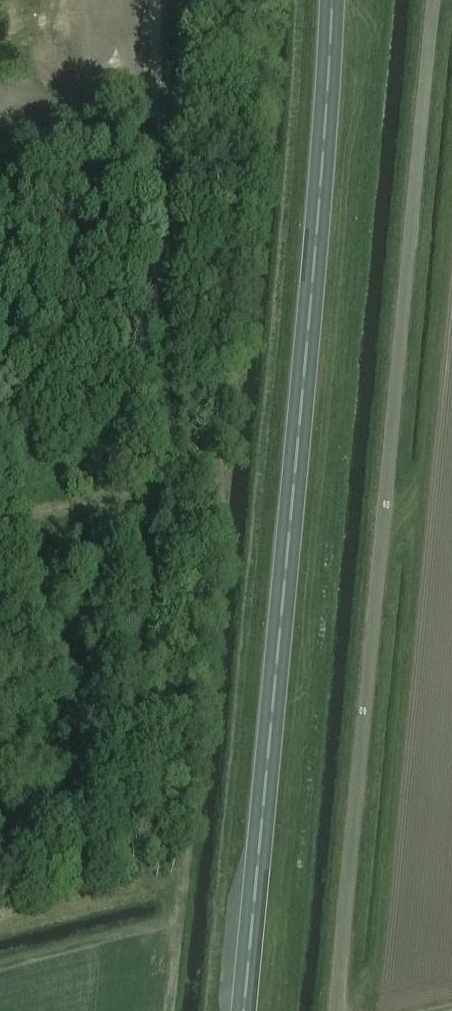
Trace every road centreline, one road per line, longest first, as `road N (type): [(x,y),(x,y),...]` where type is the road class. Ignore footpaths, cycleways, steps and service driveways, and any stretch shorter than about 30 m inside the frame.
road 1 (unclassified): [(336,1010),(434,0)]
road 2 (trunk): [(241,1010),(335,0)]

